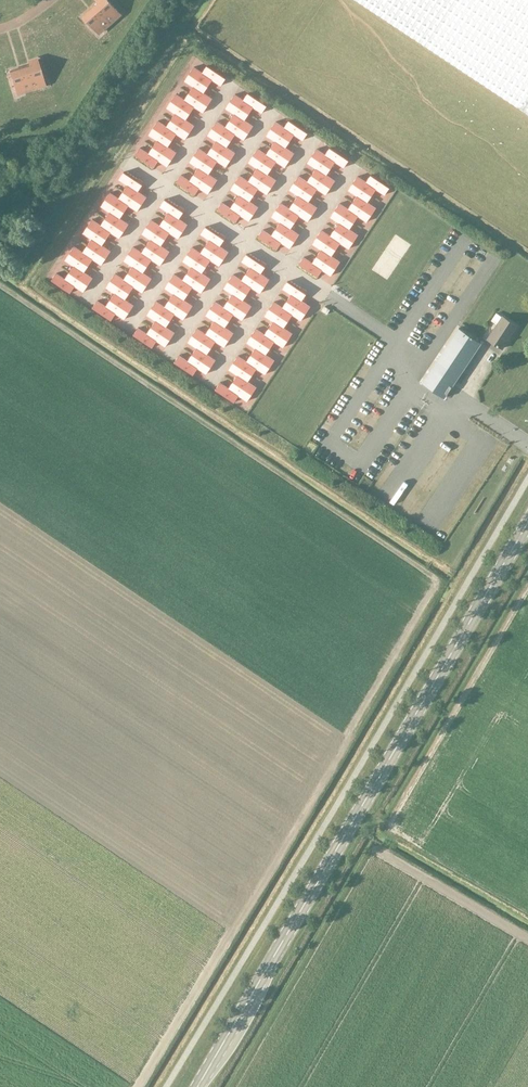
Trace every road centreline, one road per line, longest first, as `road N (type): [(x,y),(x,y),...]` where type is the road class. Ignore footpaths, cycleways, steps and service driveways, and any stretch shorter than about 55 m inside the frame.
road 1 (primary): [(198,1086),(527,523)]

